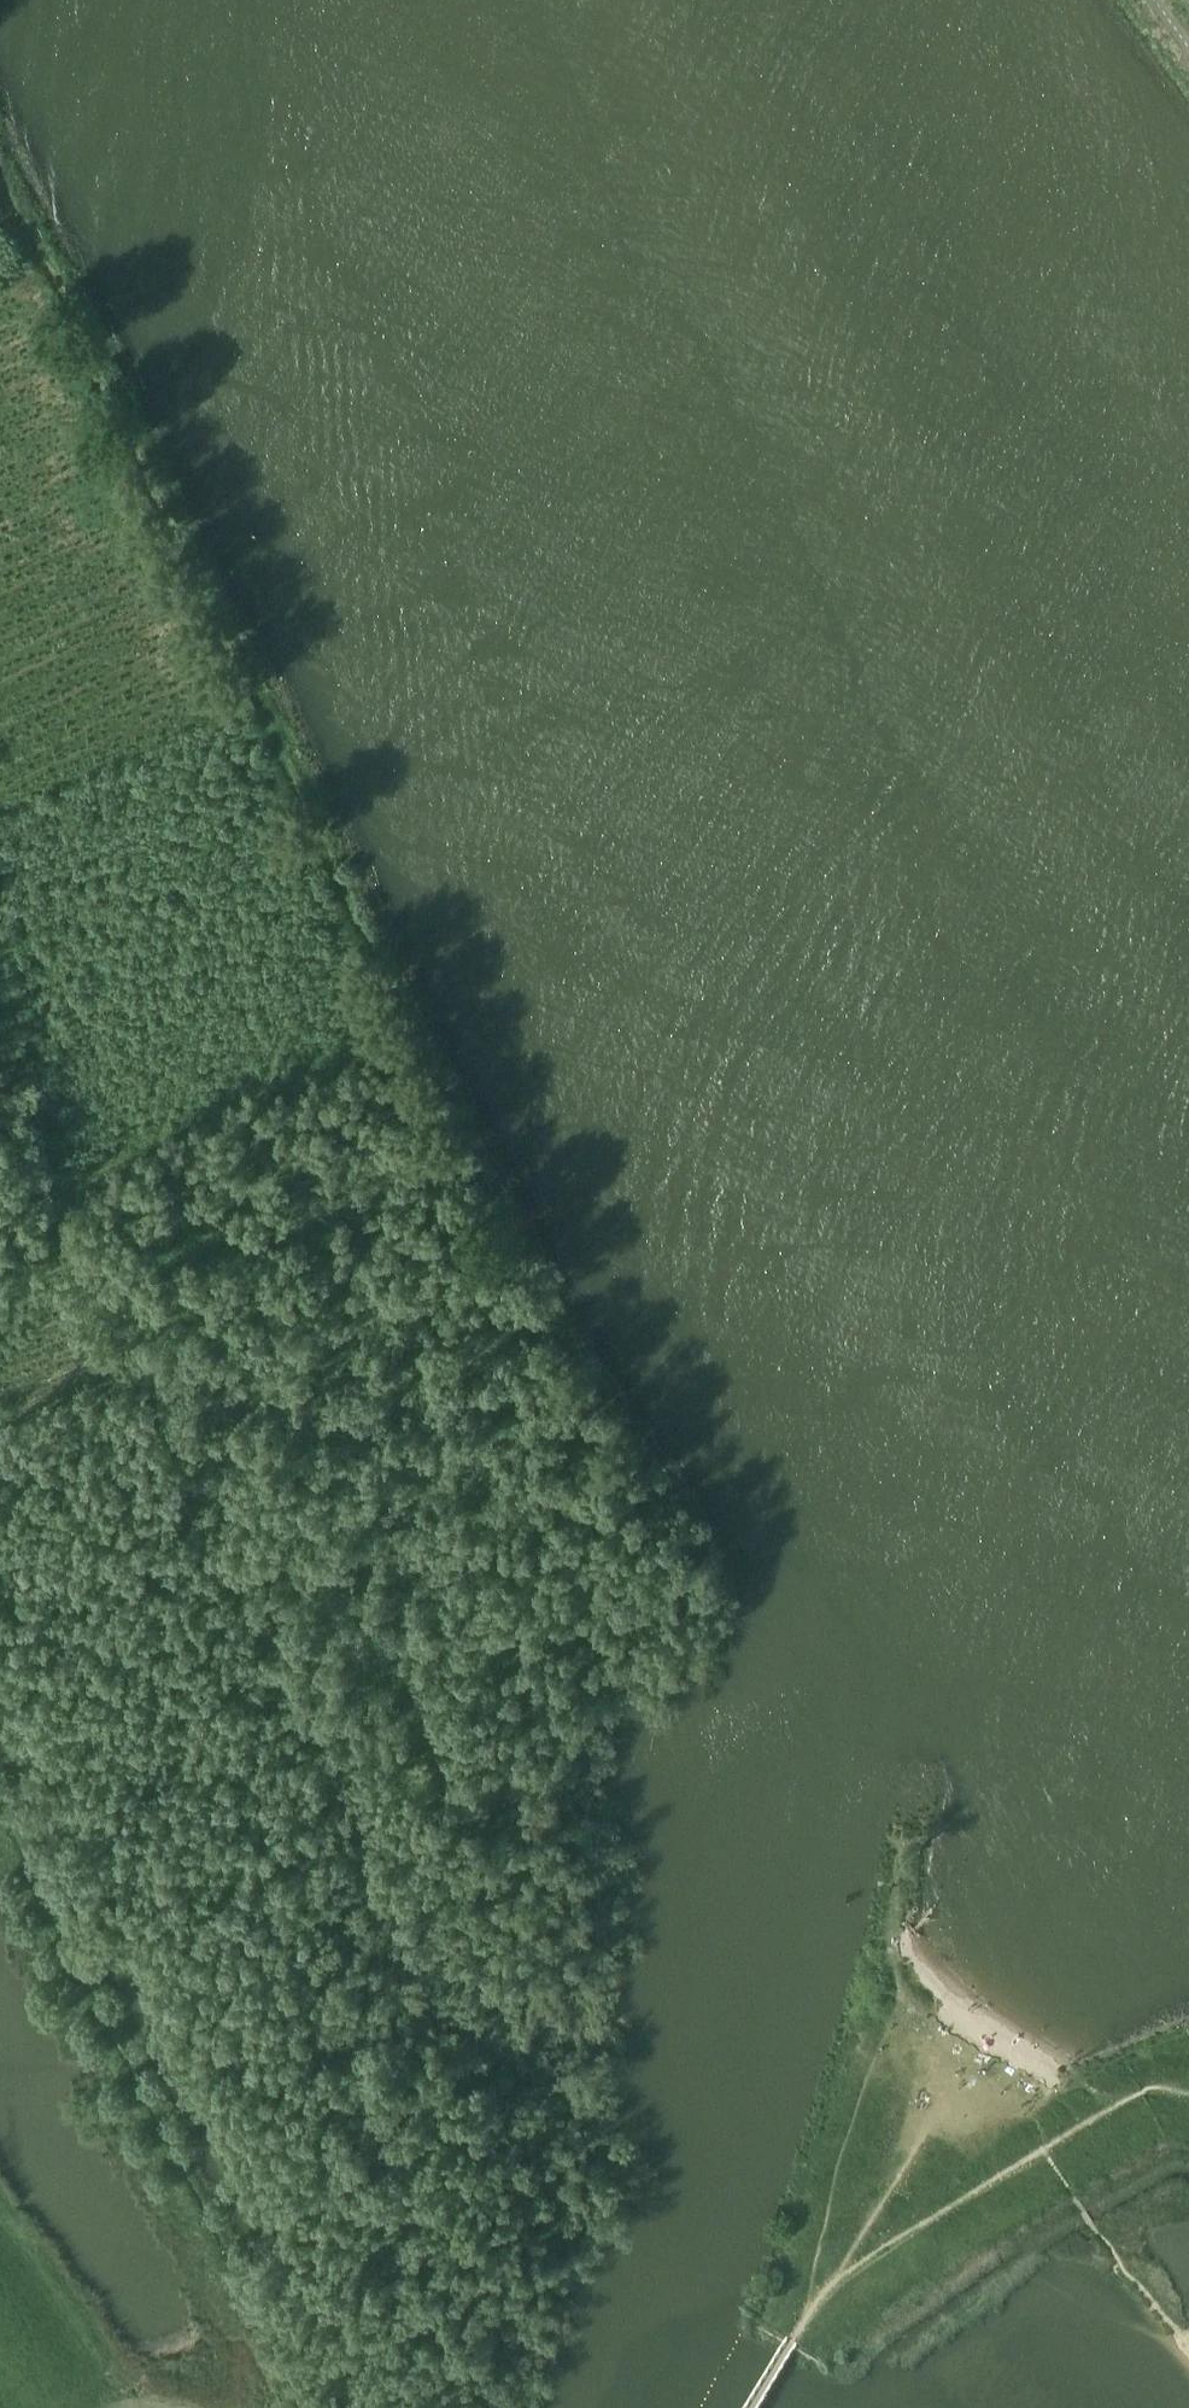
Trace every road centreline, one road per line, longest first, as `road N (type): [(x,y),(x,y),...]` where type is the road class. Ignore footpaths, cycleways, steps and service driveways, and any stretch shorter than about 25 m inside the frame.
road 1 (track): [(0,175),(9,205),(65,293),(415,1037)]
road 2 (track): [(0,1805),(240,2279)]

